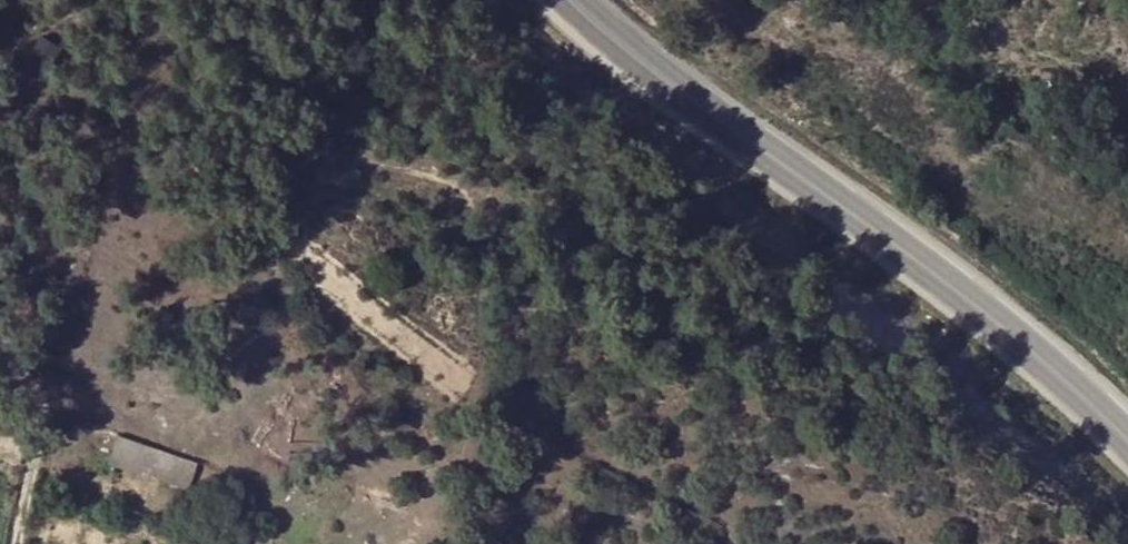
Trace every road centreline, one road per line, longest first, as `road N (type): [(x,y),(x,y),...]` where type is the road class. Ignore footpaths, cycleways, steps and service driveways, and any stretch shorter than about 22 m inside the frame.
road 1 (secondary): [(573,0),(636,59),(1043,359),(1127,443)]

